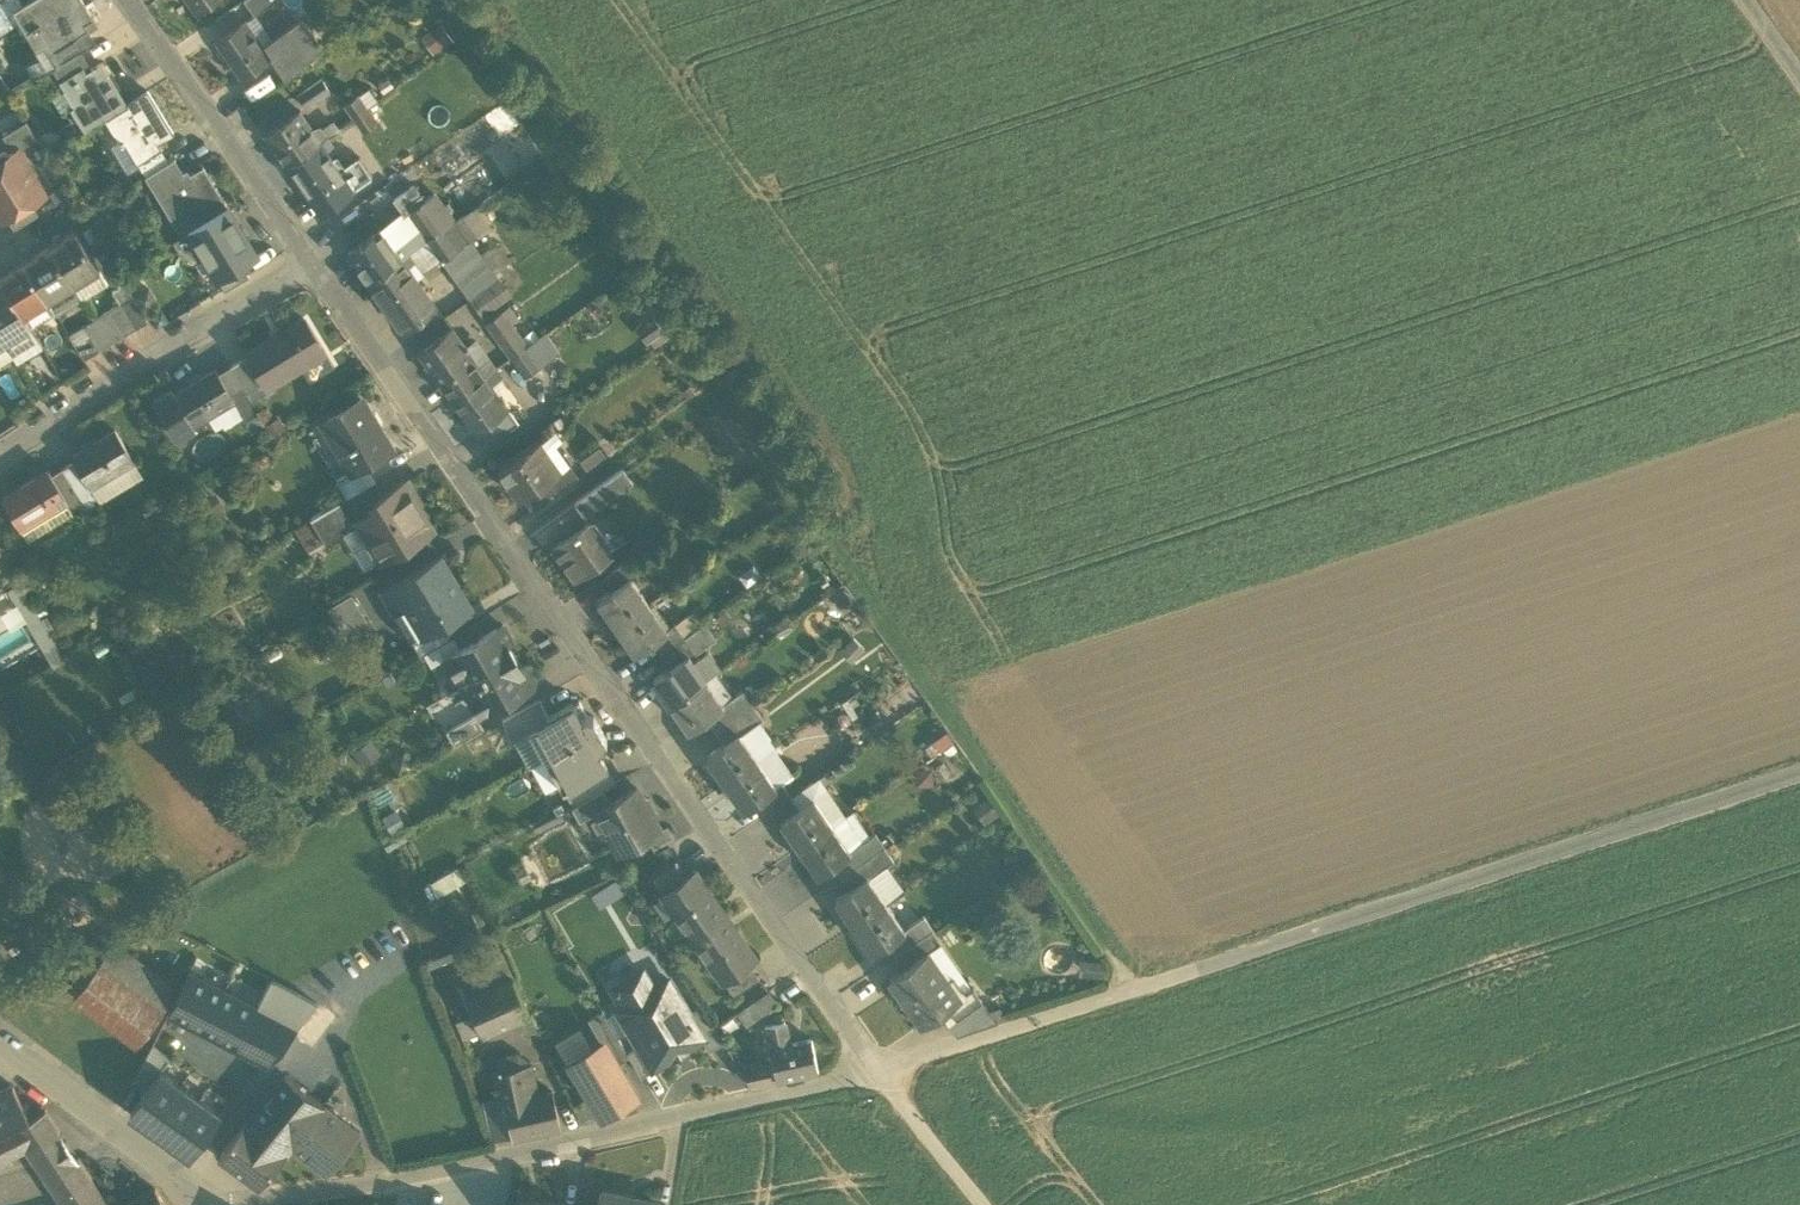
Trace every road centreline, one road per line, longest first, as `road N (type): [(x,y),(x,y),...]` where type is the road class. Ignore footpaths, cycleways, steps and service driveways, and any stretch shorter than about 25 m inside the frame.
road 1 (residential): [(308,260),(872,1072),(410,1179),(256,1204)]
road 2 (track): [(1138,986),(443,0)]
road 3 (track): [(1799,773),(1138,986)]
road 4 (residential): [(308,260),(0,463)]
road 5 (residential): [(129,0),(308,260)]
road 6 (track): [(1138,986),(872,1072)]
road 7 (residential): [(0,1044),(174,1178),(195,1204)]
road 8 (track): [(980,1204),(872,1072)]

